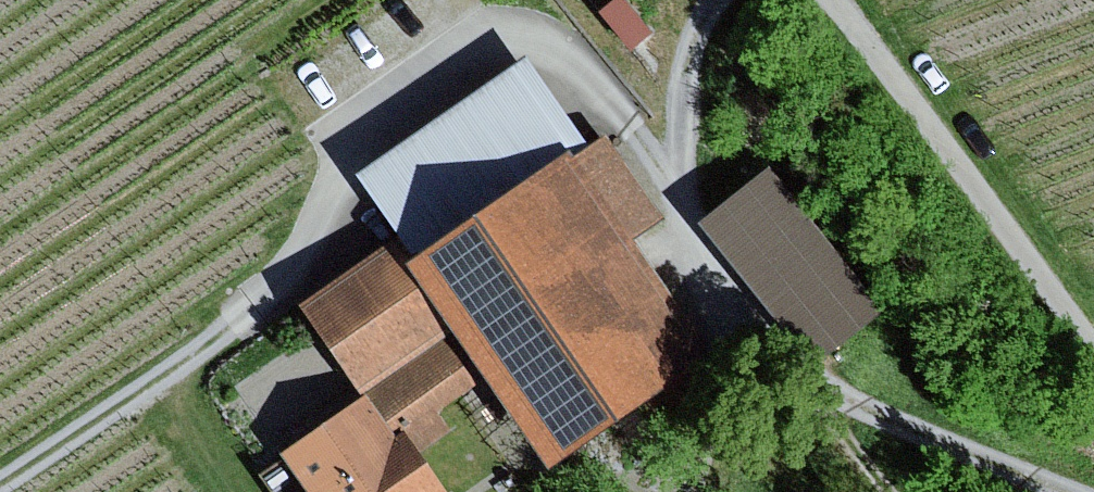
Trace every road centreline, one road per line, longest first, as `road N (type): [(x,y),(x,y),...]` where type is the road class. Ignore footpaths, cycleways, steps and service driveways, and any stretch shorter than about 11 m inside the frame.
road 1 (track): [(676,231),(583,81),(539,42),(493,36),(453,53),(351,128),(296,263),(240,318),(0,478)]
road 2 (track): [(676,231),(736,331),(800,389),(1062,491)]
road 3 (track): [(827,0),(1093,349)]
road 4 (track): [(714,0),(692,40),(681,92),(676,231)]

